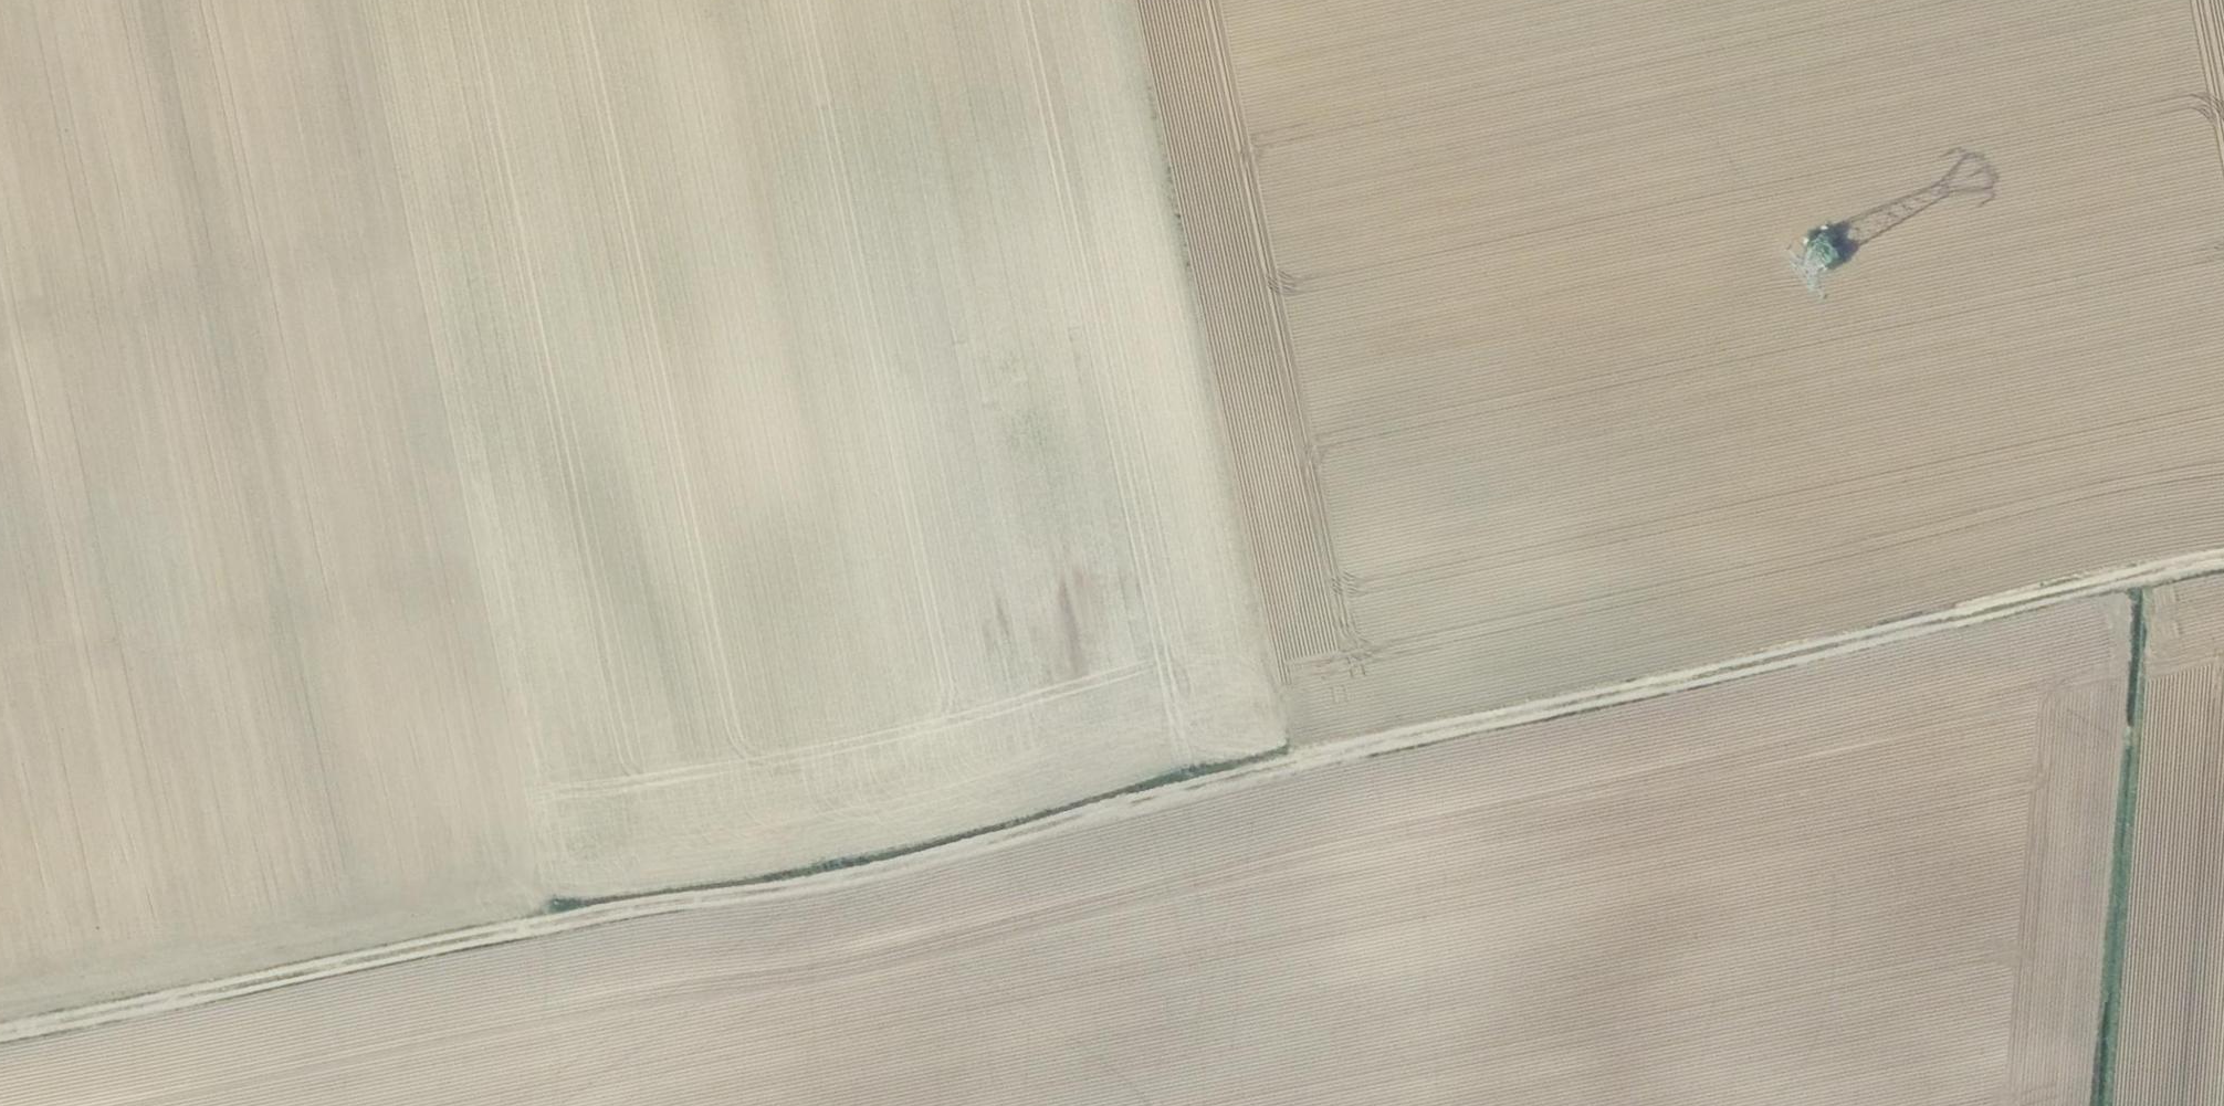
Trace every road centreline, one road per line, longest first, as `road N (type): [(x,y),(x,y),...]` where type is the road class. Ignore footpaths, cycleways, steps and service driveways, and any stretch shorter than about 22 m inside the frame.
road 1 (unclassified): [(0,1036),(589,917),(821,885),(1304,762),(2223,560)]

